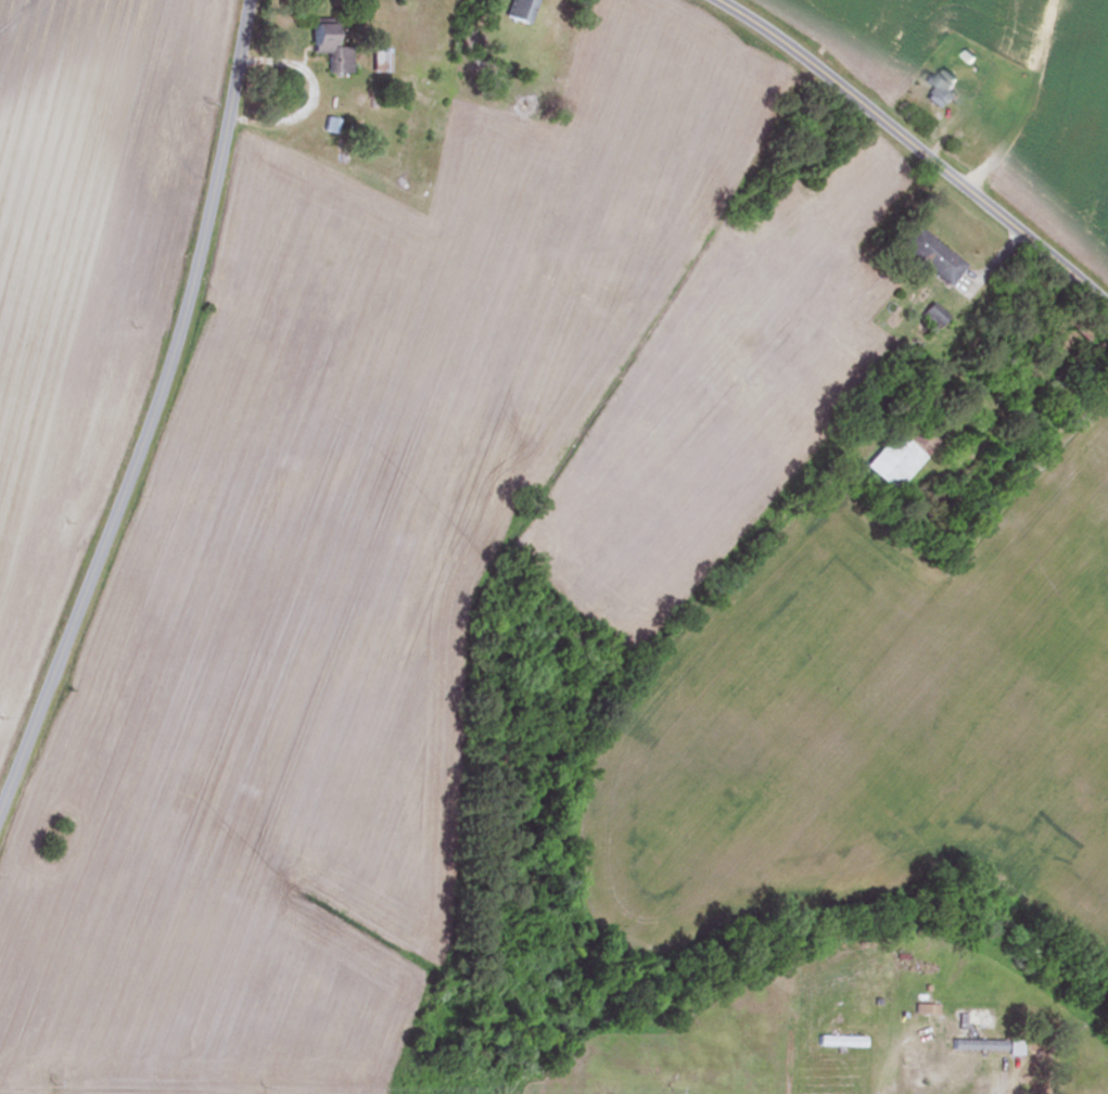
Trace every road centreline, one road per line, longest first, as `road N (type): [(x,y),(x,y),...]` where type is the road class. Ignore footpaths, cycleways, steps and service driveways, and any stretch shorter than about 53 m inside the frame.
road 1 (tertiary): [(0,814),(177,347),(249,0)]
road 2 (residential): [(1107,308),(818,68),(712,0)]

